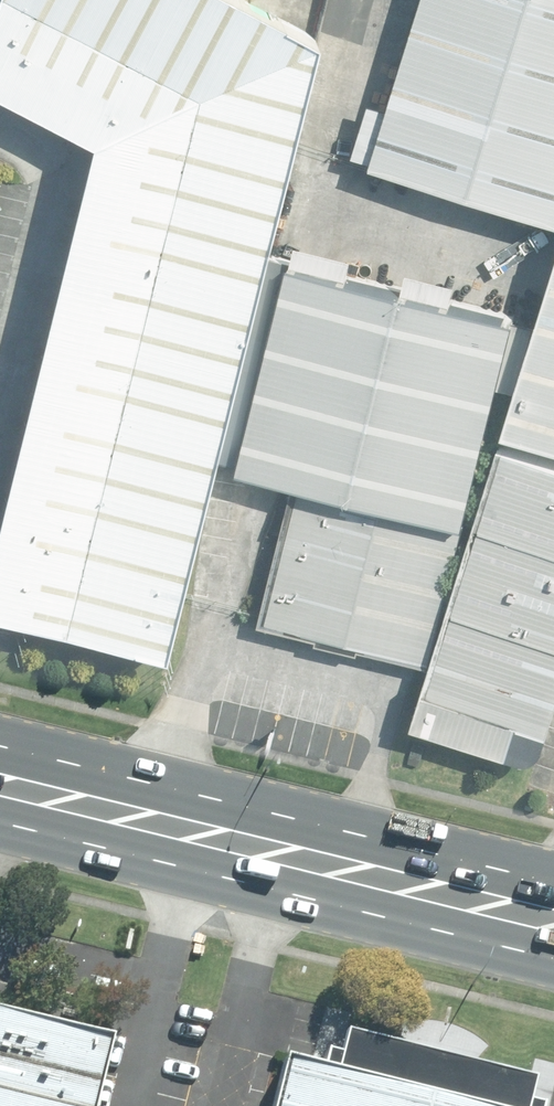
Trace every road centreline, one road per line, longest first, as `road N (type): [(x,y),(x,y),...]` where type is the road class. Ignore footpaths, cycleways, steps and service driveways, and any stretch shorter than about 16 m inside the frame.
road 1 (primary): [(553,900),(0,772)]

